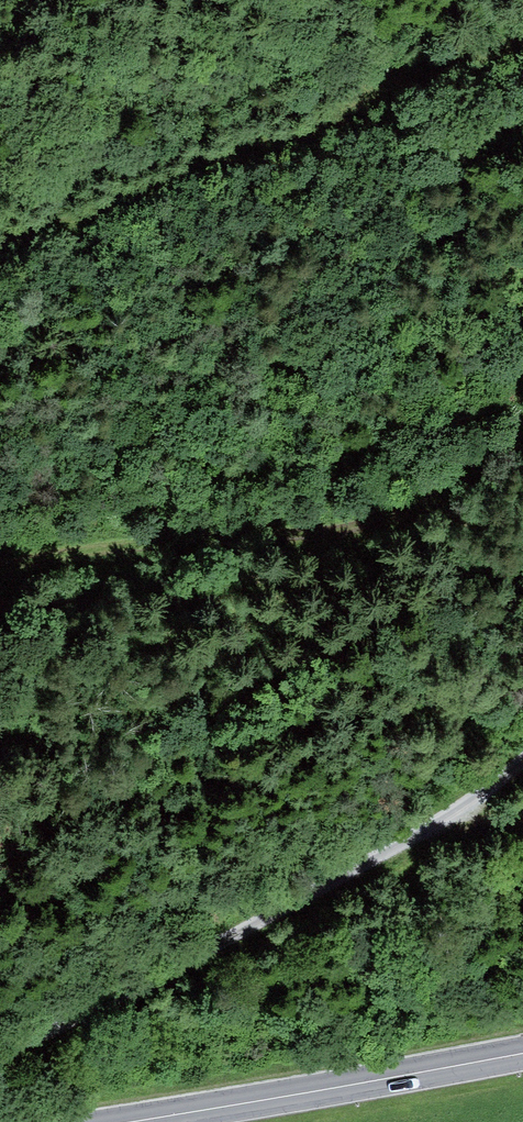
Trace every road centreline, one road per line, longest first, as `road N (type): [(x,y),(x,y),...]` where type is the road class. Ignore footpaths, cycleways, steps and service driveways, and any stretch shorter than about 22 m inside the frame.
road 1 (track): [(522,770),(449,822),(0,1058)]
road 2 (track): [(0,249),(522,39)]
road 3 (track): [(0,580),(108,558),(342,536),(522,445)]
road 4 (primary): [(522,1053),(124,1121)]

